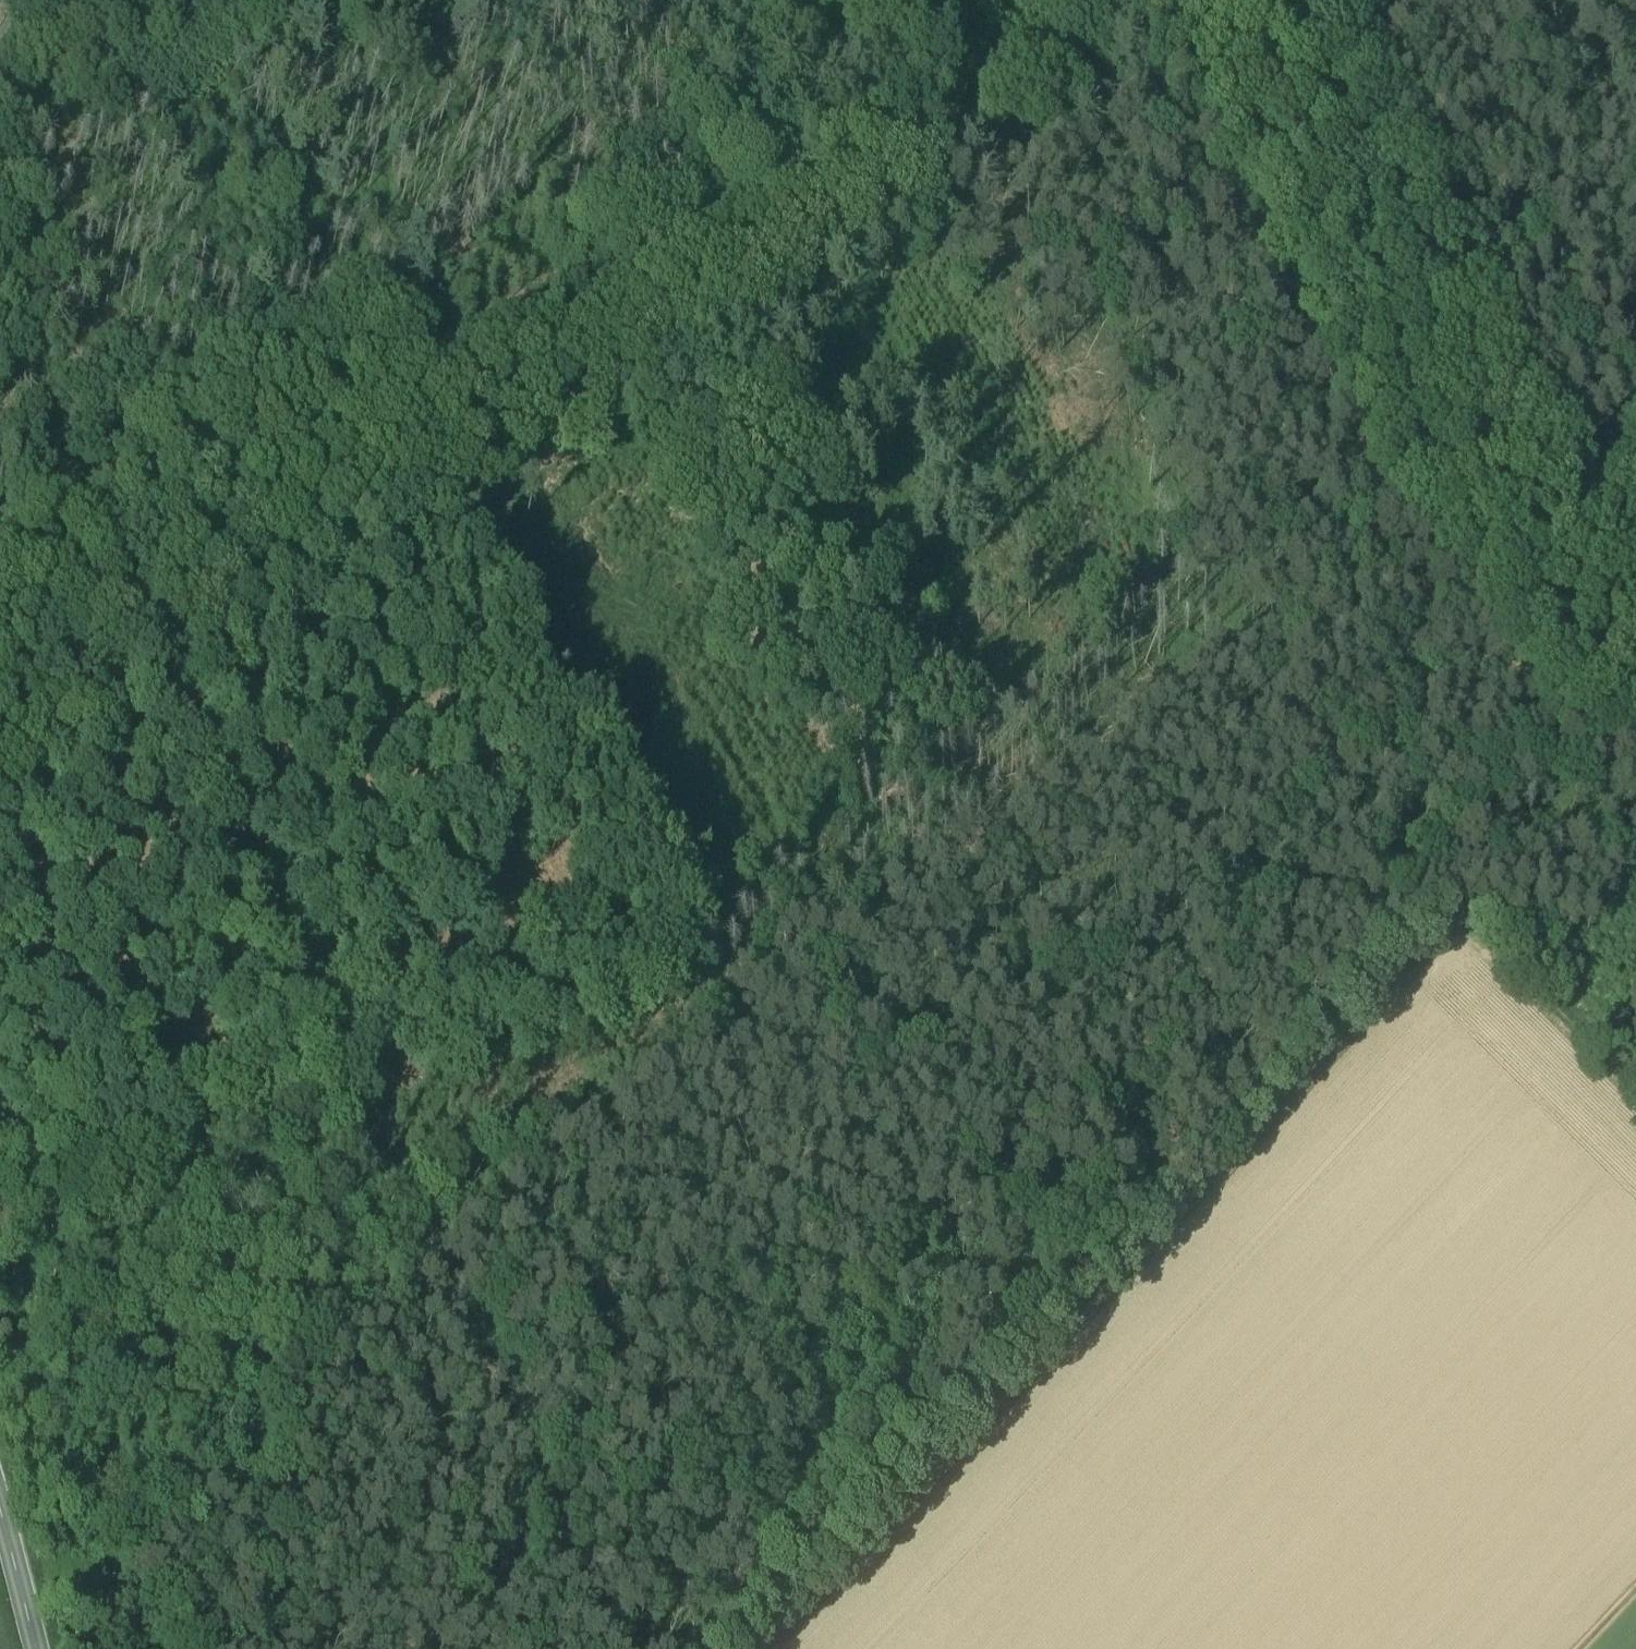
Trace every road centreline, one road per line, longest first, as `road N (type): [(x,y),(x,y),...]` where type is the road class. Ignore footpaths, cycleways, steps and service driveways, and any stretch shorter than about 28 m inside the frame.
road 1 (track): [(0,801),(1287,0)]
road 2 (track): [(769,1648),(1457,927),(1635,1099)]
road 3 (track): [(1544,0),(1635,179)]
road 4 (tertiary): [(35,1648),(0,1511)]

